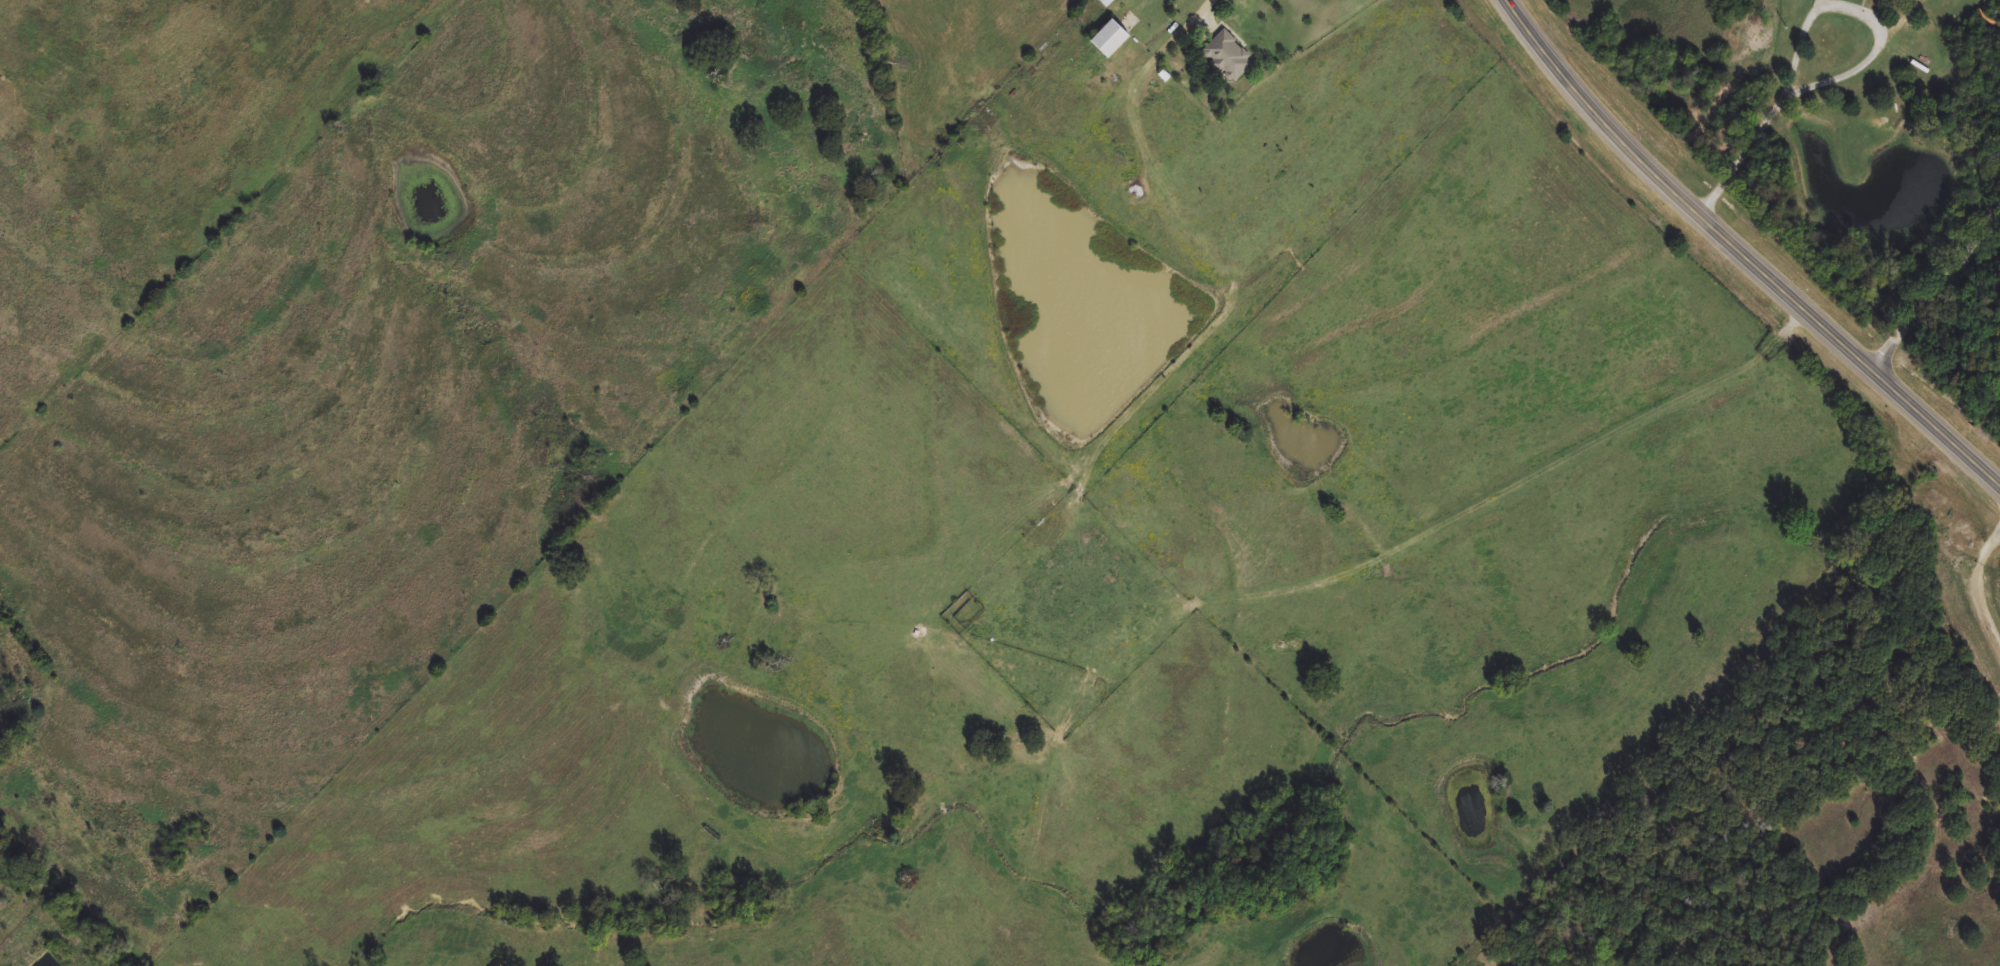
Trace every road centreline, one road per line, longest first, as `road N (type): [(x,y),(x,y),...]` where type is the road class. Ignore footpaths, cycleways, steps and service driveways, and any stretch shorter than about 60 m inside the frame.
road 1 (secondary): [(1516,0),(1618,124),(1999,483)]
road 2 (residential): [(1876,371),(1999,220)]

